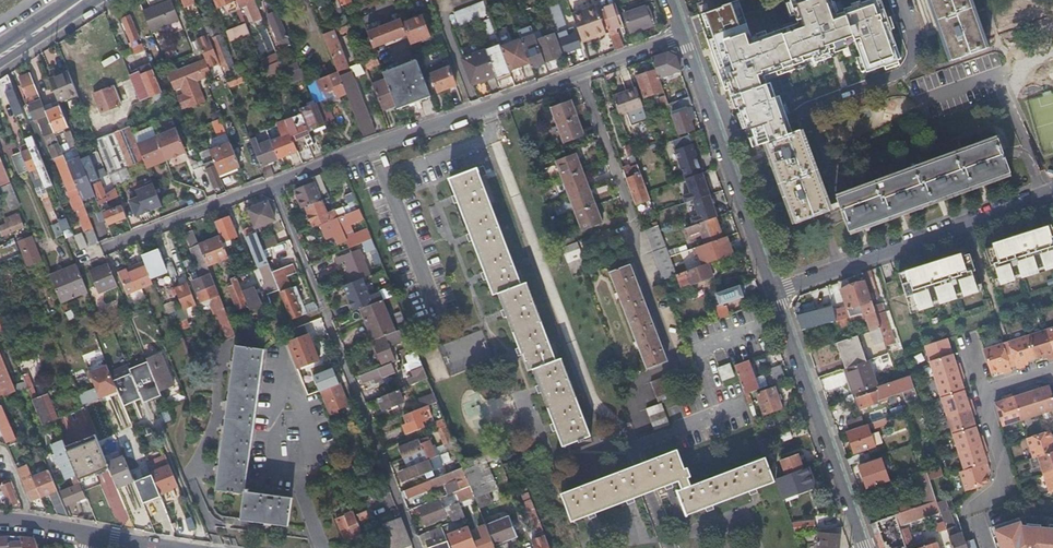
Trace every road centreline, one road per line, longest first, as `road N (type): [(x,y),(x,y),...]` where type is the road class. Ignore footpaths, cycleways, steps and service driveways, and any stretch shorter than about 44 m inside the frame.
road 1 (residential): [(103,248),(684,35)]
road 2 (residential): [(1052,190),(775,291)]
road 3 (residential): [(684,35),(775,291)]
road 4 (residential): [(775,291),(866,547)]
road 5 (residential): [(132,544),(0,518)]

